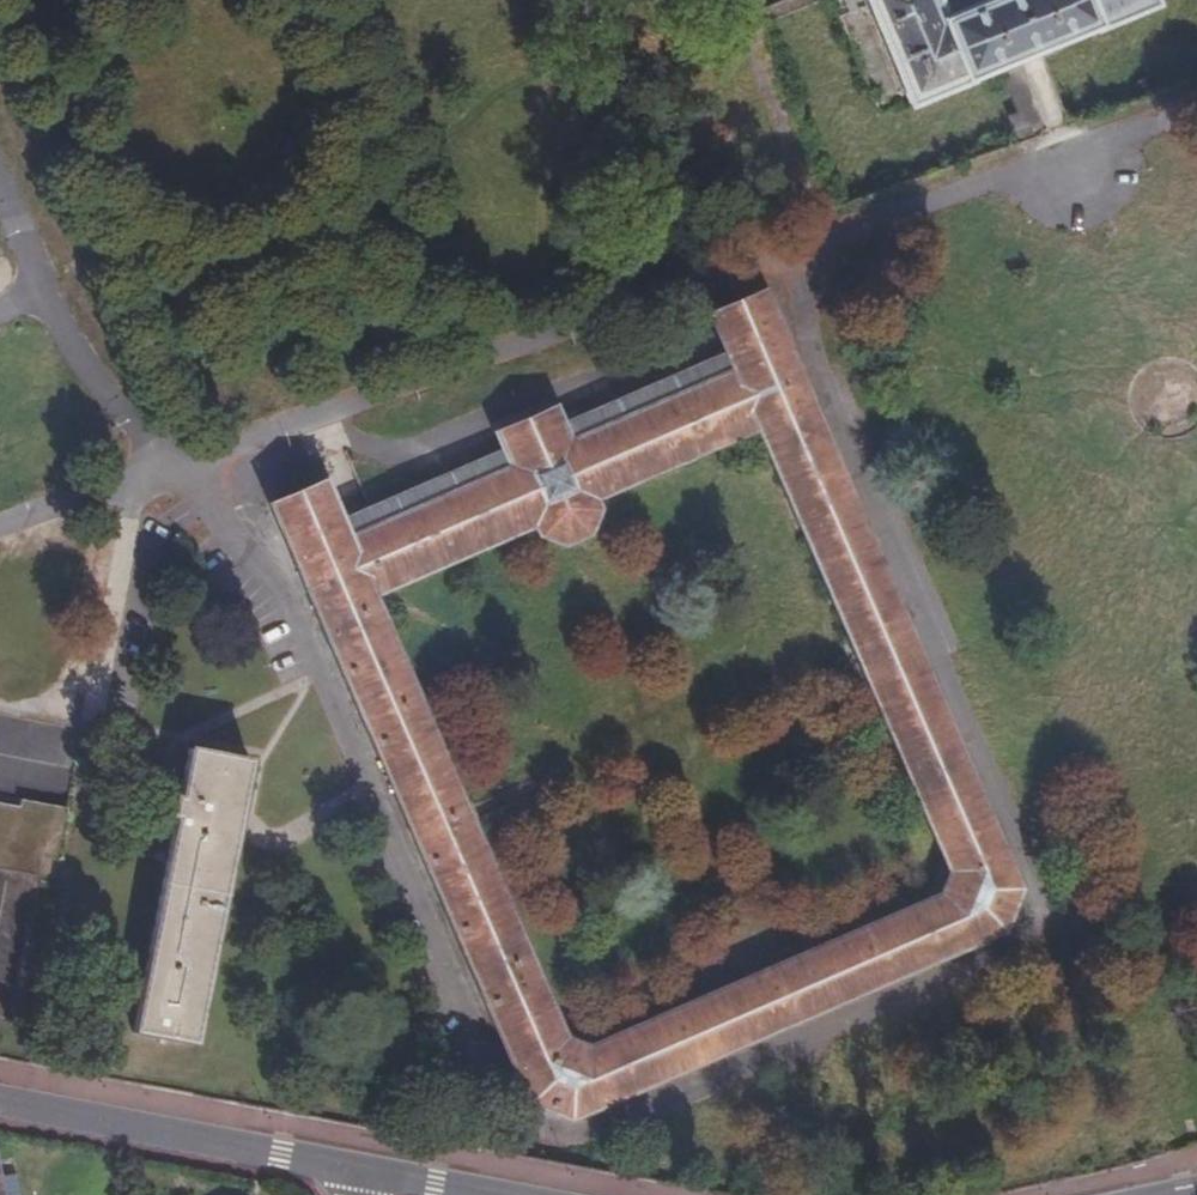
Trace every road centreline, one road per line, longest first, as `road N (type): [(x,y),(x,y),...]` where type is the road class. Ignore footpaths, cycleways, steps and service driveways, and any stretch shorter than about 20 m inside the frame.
road 1 (residential): [(0,1100),(352,1168)]
road 2 (residential): [(352,1168),(490,1194)]

